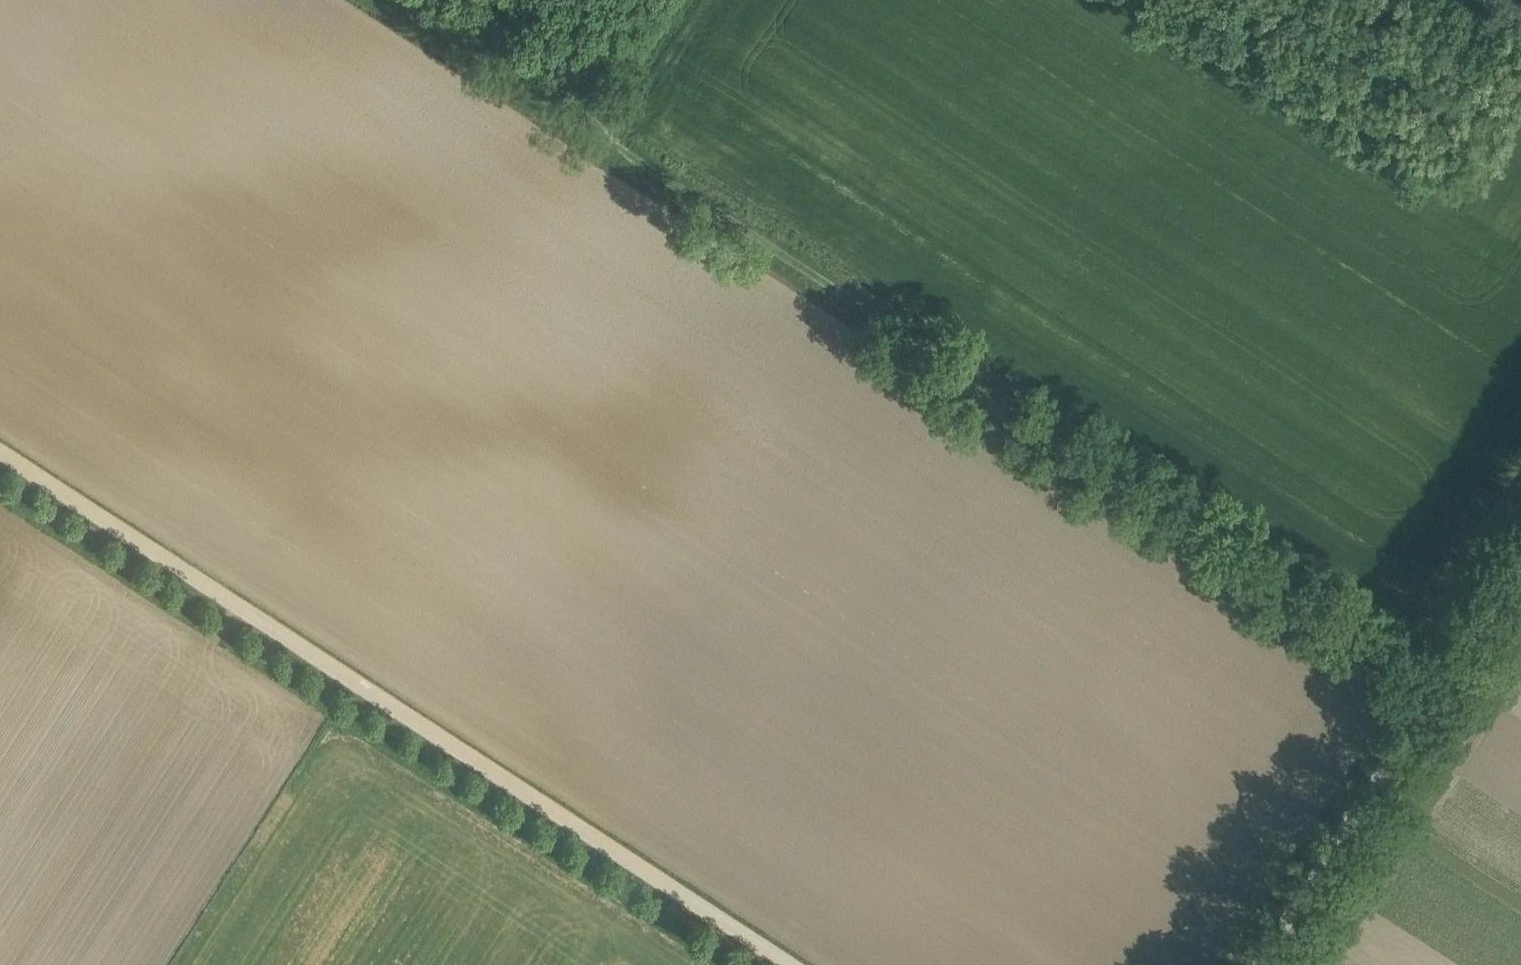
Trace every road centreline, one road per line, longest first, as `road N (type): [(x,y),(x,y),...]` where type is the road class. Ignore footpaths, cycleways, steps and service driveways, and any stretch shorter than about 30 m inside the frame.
road 1 (track): [(0,458),(784,964)]
road 2 (unclassified): [(1256,964),(1520,568)]

